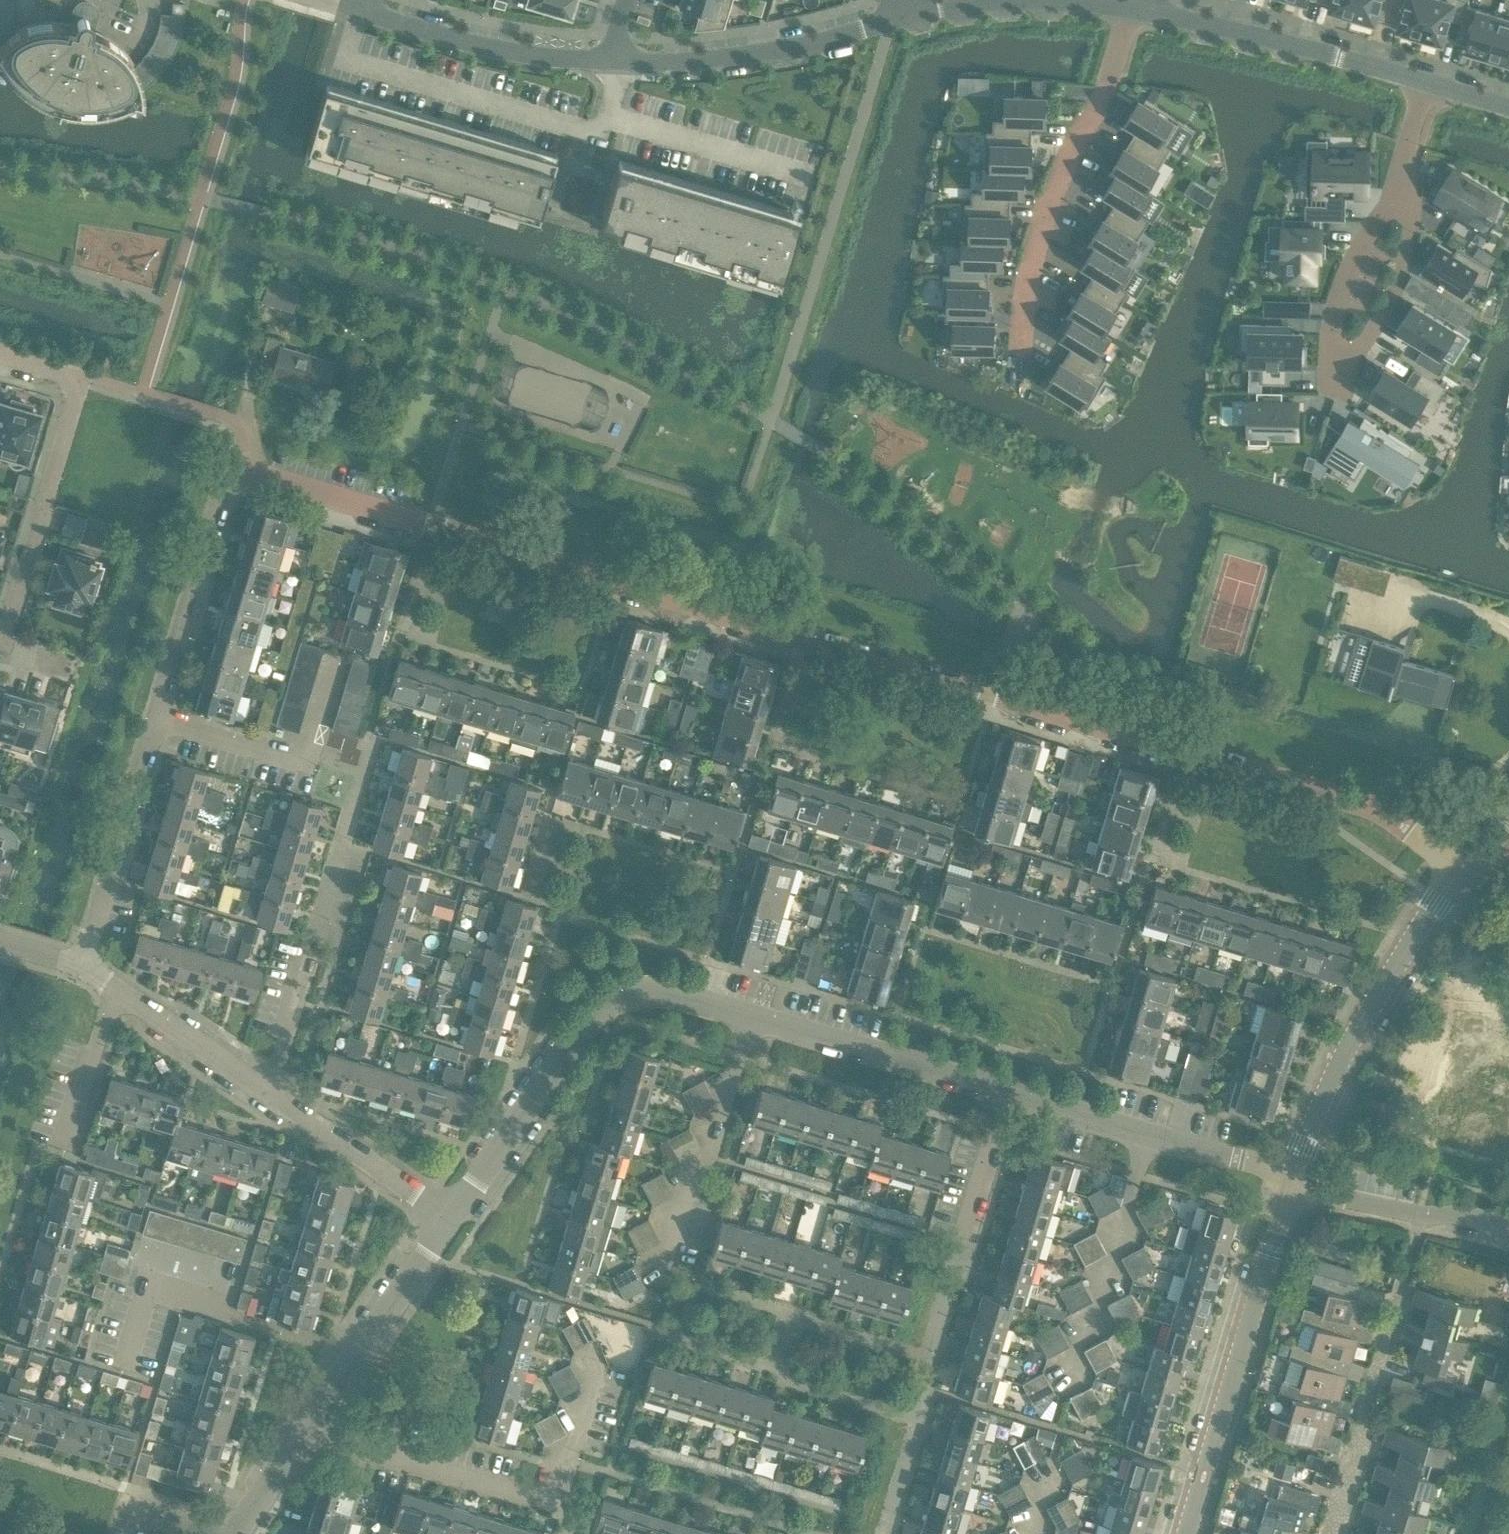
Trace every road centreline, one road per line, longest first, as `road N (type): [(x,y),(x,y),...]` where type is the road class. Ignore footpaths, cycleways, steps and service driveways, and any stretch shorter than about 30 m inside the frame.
road 1 (residential): [(1454,872),(1375,810),(244,471)]
road 2 (residential): [(449,1217),(589,1016),(633,992),(686,997),(1008,1092)]
road 3 (residential): [(82,967),(222,496),(244,471)]
road 4 (tertiary): [(1294,1179),(1182,1533)]
road 5 (residential): [(1022,355),(1036,241),(1139,9)]
road 6 (residential): [(0,640),(80,384),(0,354)]
road 7 (tertiary): [(1454,872),(1356,1029),(1294,1179)]
road 8 (residential): [(1331,1533),(1422,1215)]
road 9 (residential): [(1426,84),(1329,395)]
road 10 (residential): [(1008,1092),(1252,1159),(1294,1179)]
road 11 (residential): [(1426,84),(1139,9)]
road 12 (residential): [(891,19),(752,50),(614,61)]
road 13 (residential): [(303,1429),(449,1217)]
road 14 (residential): [(614,61),(498,50),(367,12)]
road 15 (residential): [(303,1429),(545,1500)]
road 16 (residential): [(1139,9),(1000,5),(891,19)]
road 17 (residential): [(449,1217),(264,1089)]
road 18 (residential): [(264,1089),(115,990)]
road 19 (residential): [(68,1156),(115,990)]
road 20 (residential): [(596,1352),(568,1461),(545,1500)]
road 21 (residential): [(962,1242),(1008,1092)]
road 22 (residential): [(264,1089),(306,951)]
road 23 (residential): [(1294,1179),(1422,1215)]

